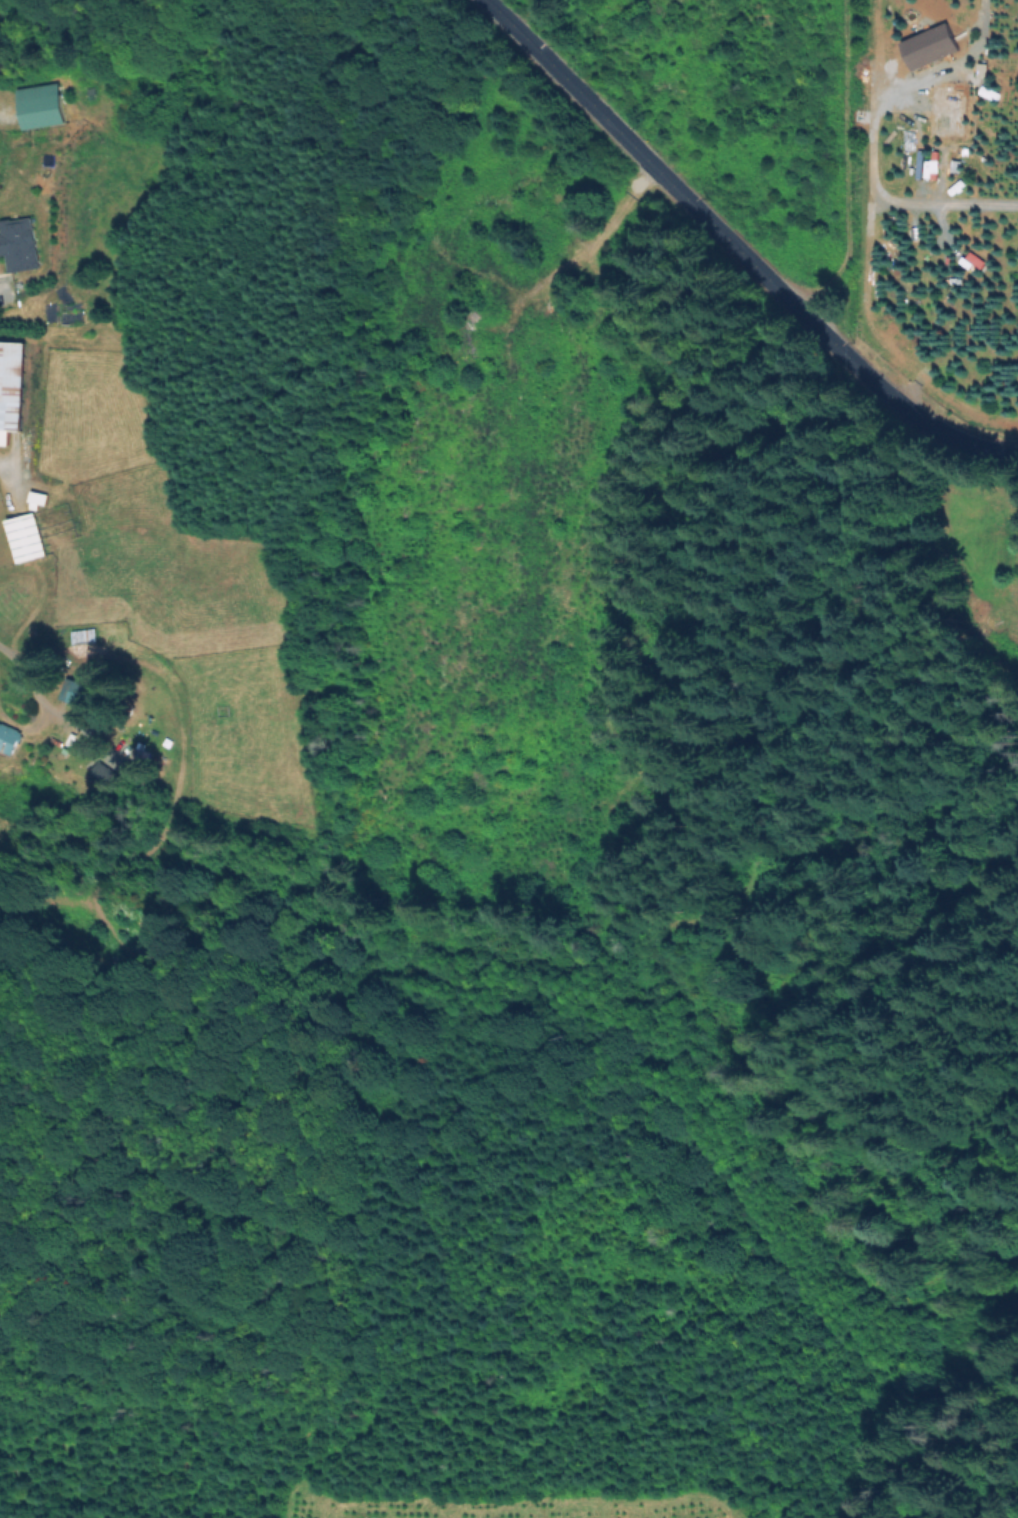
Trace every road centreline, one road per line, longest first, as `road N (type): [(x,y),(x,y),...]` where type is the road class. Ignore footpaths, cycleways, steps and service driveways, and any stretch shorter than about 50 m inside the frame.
road 1 (tertiary): [(1017,454),(924,422),(850,363),(484,0)]

